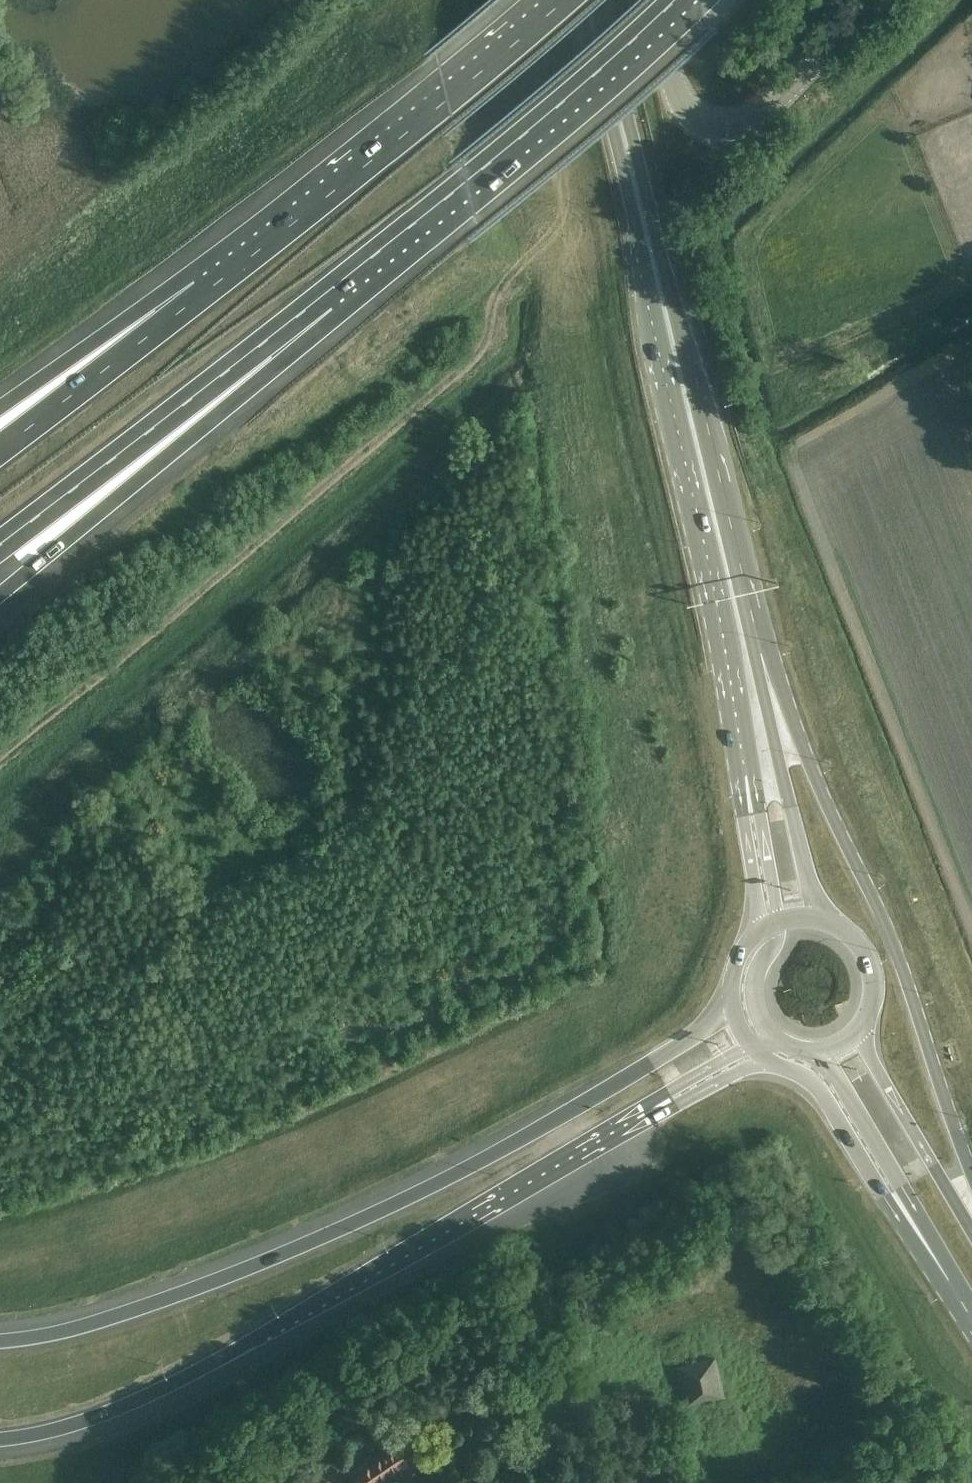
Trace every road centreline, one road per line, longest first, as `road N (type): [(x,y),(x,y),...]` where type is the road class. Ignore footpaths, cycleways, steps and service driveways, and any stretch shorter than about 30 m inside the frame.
road 1 (motorway): [(732,998),(695,1035),(595,1096),(324,1235),(104,1318),(0,1340)]
road 2 (primary): [(583,0),(724,596),(753,775)]
road 3 (motorway): [(0,1437),(101,1416),(199,1370),(633,1111)]
road 4 (primary): [(971,1176),(883,917),(830,810),(740,582)]
road 5 (primary): [(740,582),(602,0)]
road 6 (motorway): [(319,301),(563,103),(675,0)]
road 7 (motorway): [(567,0),(208,294)]
road 8 (motorway): [(0,599),(269,378),(319,301)]
road 9 (motorway): [(0,544),(319,301)]
road 10 (unclassified): [(654,0),(681,104),(715,131),(749,122),(880,0)]
road 11 (primary): [(832,921),(807,876),(740,582)]
road 12 (primary): [(771,1064),(813,1081),(884,1197),(949,1279)]
road 13 (primary): [(817,1050),(949,1279)]
road 14 (motorway): [(208,294),(0,451)]
road 15 (motorway): [(208,294),(73,357),(0,409)]
road 16 (primary): [(971,1226),(875,1067),(862,1028)]
road 17 (primary): [(753,775),(743,815),(758,929)]
road 18 (motorway): [(633,1111),(677,1106),(740,1070),(771,1064)]
road 19 (primary): [(753,775),(778,920)]
road 20 (motorway): [(633,1111),(752,1045)]
road 21 (primary): [(862,1028),(874,1001),(870,959),(832,921)]
road 22 (primary): [(778,920),(755,981),(762,1022),(774,1036)]

